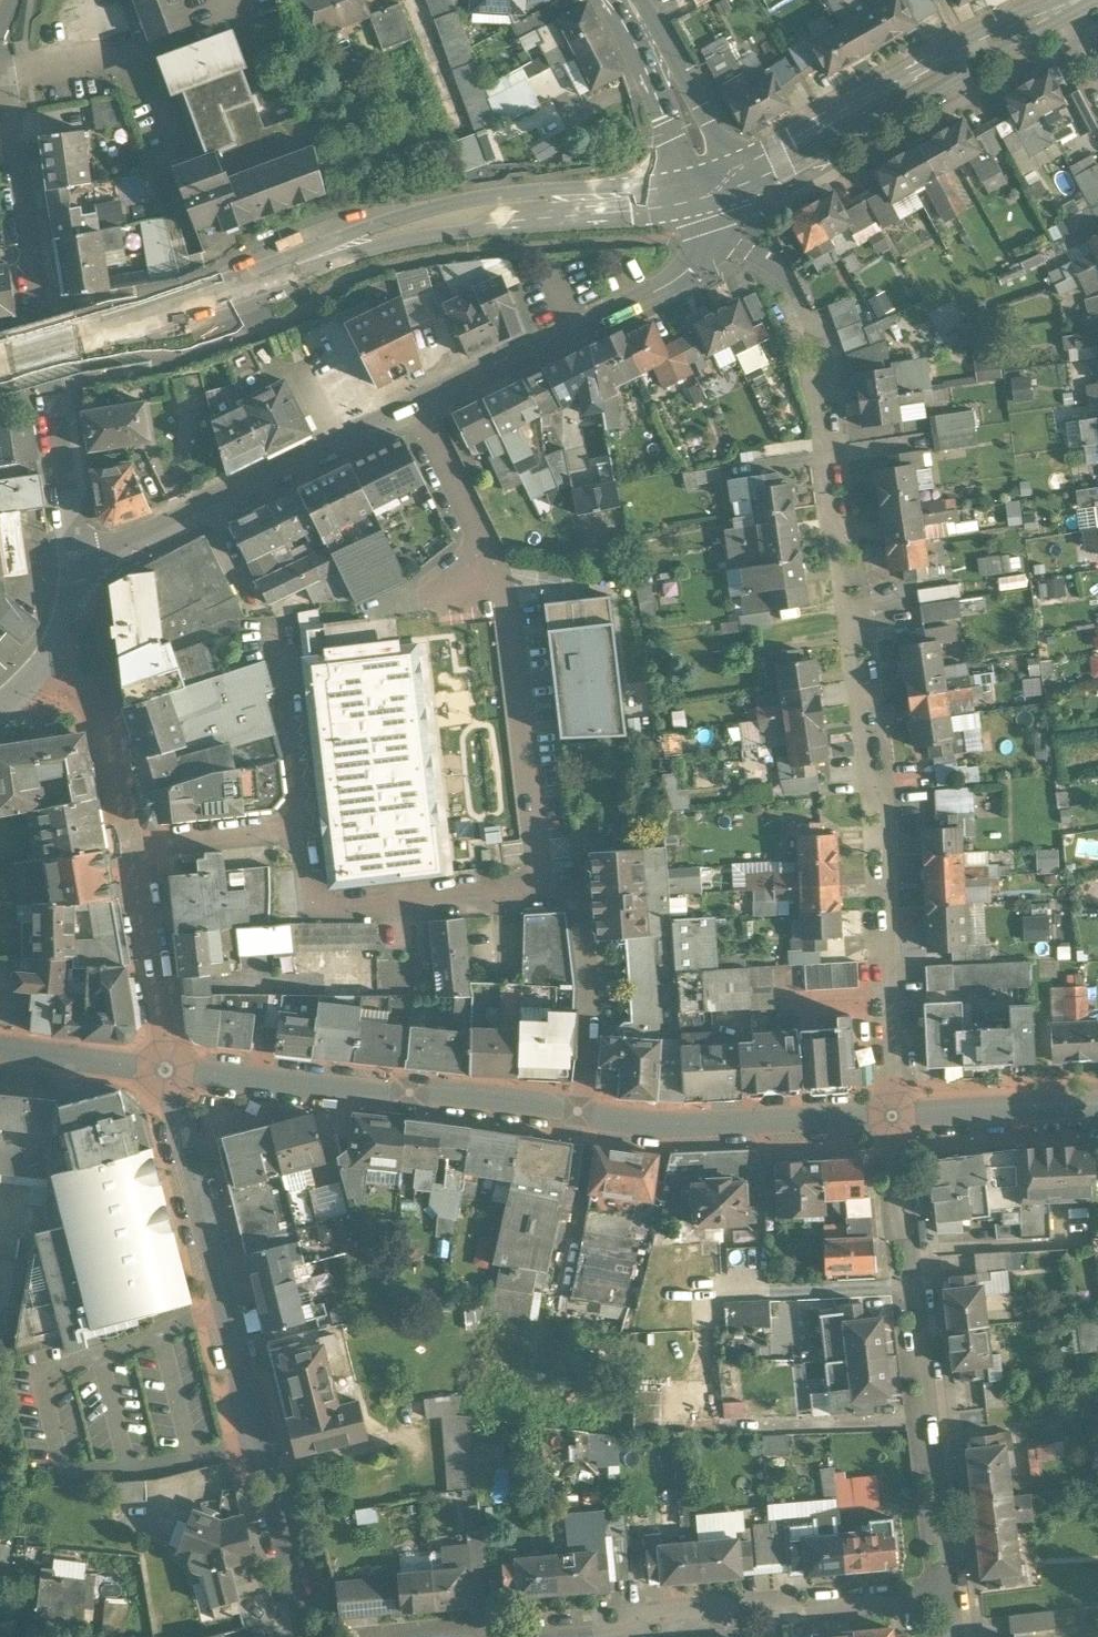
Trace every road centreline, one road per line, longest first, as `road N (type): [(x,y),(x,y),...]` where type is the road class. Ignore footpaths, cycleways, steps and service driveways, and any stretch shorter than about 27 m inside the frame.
road 1 (residential): [(713,245),(745,249),(774,266),(812,338),(881,794),(889,1116)]
road 2 (secondary): [(719,186),(411,230),(0,359)]
road 3 (residential): [(165,1069),(672,1128),(889,1116)]
road 4 (residential): [(165,1069),(312,1636)]
road 5 (residential): [(414,408),(505,599),(541,898)]
road 6 (residential): [(0,64),(74,565)]
road 7 (residential): [(945,1596),(459,1636)]
road 8 (residential): [(889,1116),(945,1596)]
road 9 (residential): [(40,666),(97,711),(129,849),(165,1069)]
road 10 (secondary): [(1067,5),(782,161),(719,186)]
road 11 (residential): [(414,408),(74,565)]
road 12 (residential): [(713,245),(608,316),(414,408)]
road 13 (secondary): [(618,0),(719,186)]
road 14 (residential): [(889,1116),(1097,1107)]
road 15 (residential): [(165,1069),(0,1048)]

